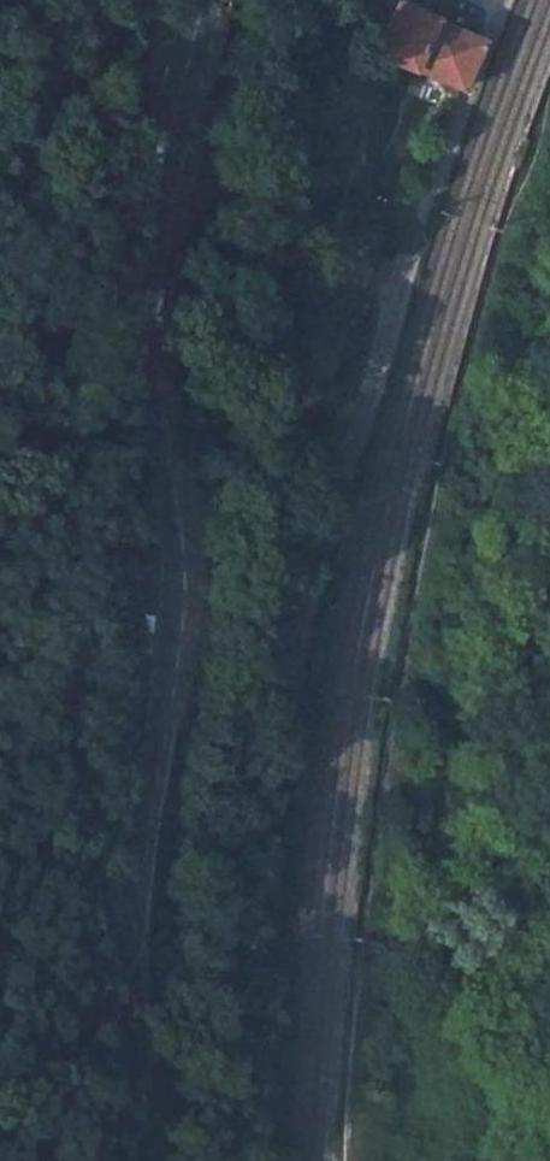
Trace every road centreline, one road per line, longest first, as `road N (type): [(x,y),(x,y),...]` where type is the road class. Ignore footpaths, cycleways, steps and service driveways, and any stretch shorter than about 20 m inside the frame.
road 1 (secondary): [(206,0),(145,274),(142,384),(163,572),(123,880),(118,986),(140,1160)]
road 2 (residential): [(426,209),(321,553),(260,876),(255,1160)]
road 3 (residential): [(508,0),(426,209)]

